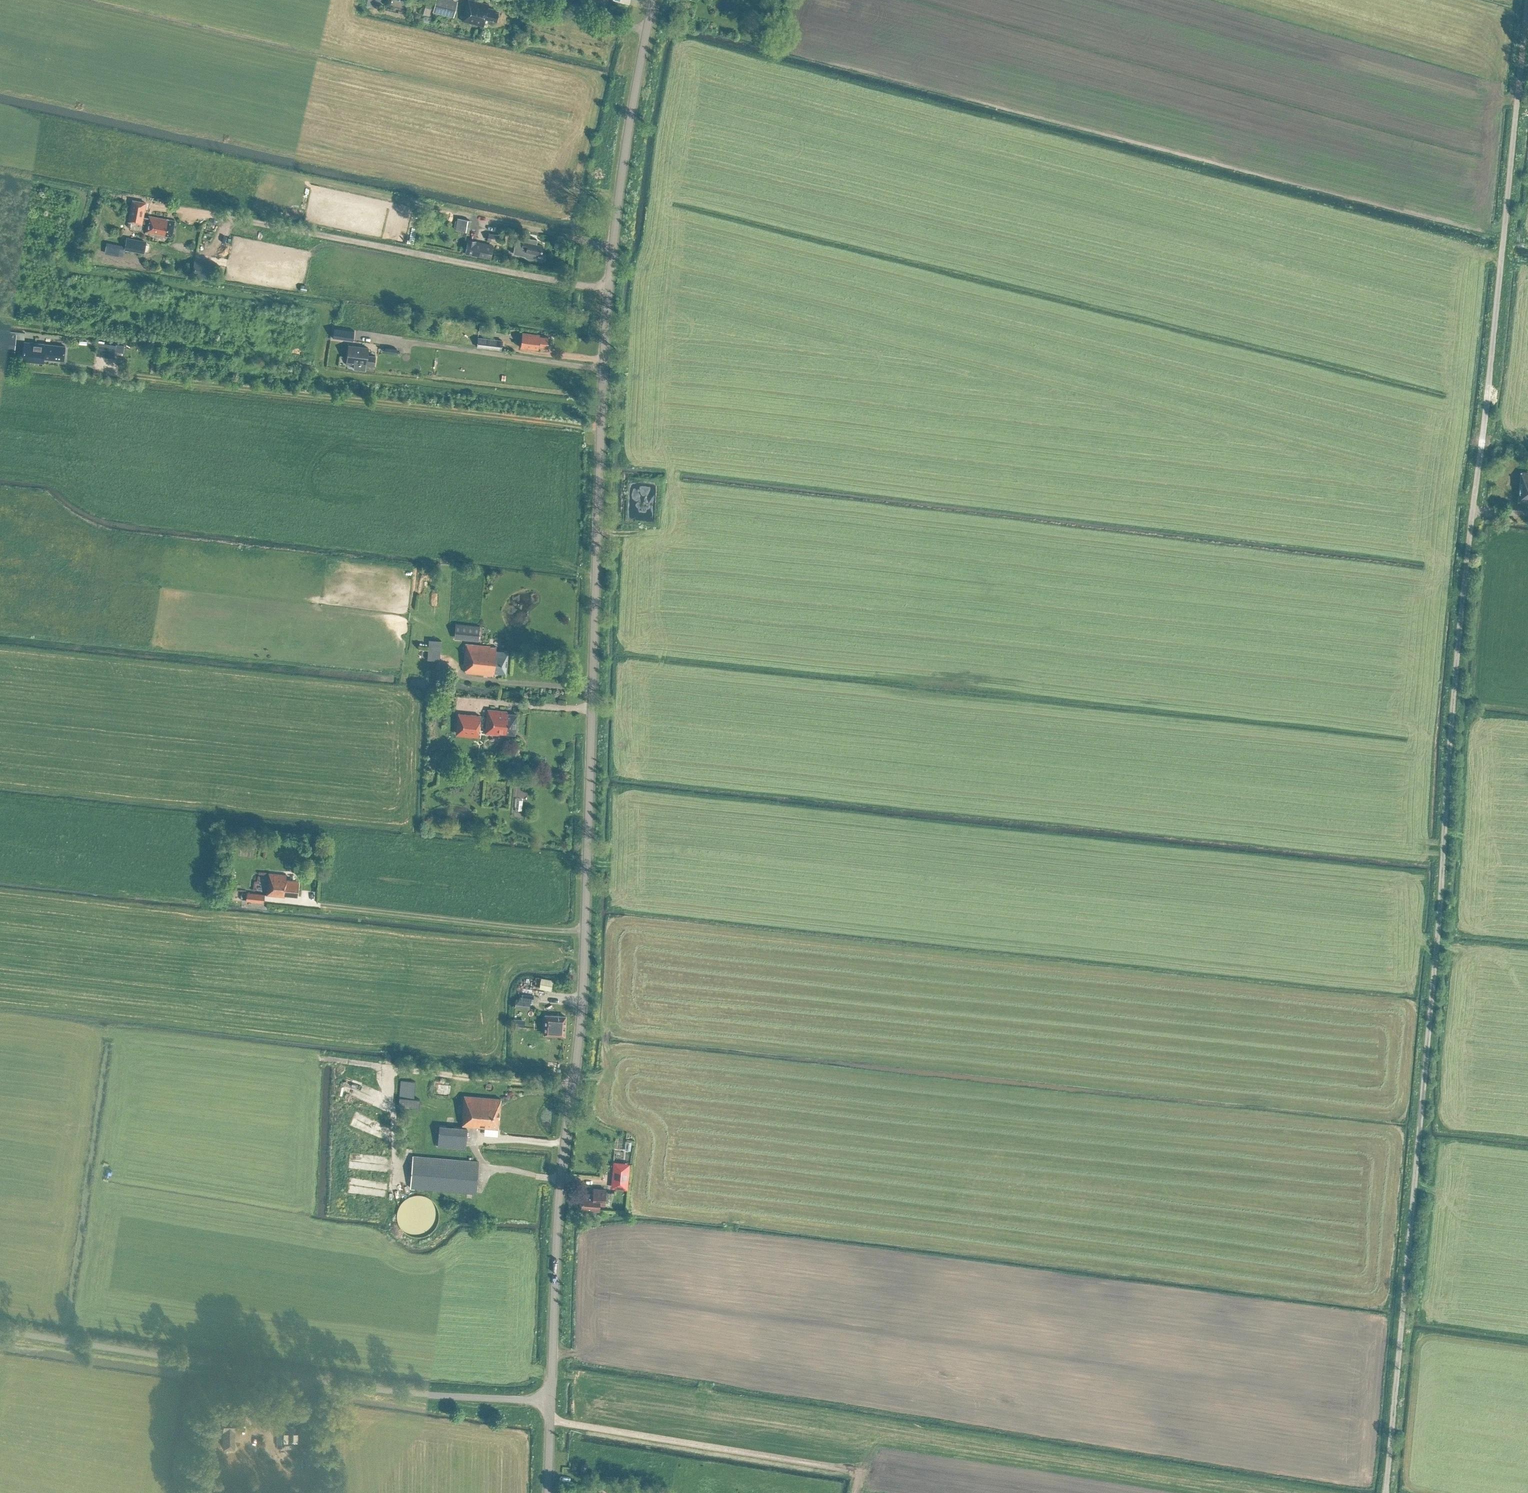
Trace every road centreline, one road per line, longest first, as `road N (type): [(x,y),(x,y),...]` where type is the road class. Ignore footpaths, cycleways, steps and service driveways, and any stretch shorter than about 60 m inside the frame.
road 1 (unclassified): [(1389,1492),(1380,1475),(1527,0)]
road 2 (unclassified): [(551,1401),(562,1155),(582,992),(603,360),(622,169),(653,0)]
road 3 (unclassified): [(551,1401),(241,1371),(0,1333)]
road 4 (track): [(600,426),(52,366)]
road 5 (track): [(585,929),(318,903)]

